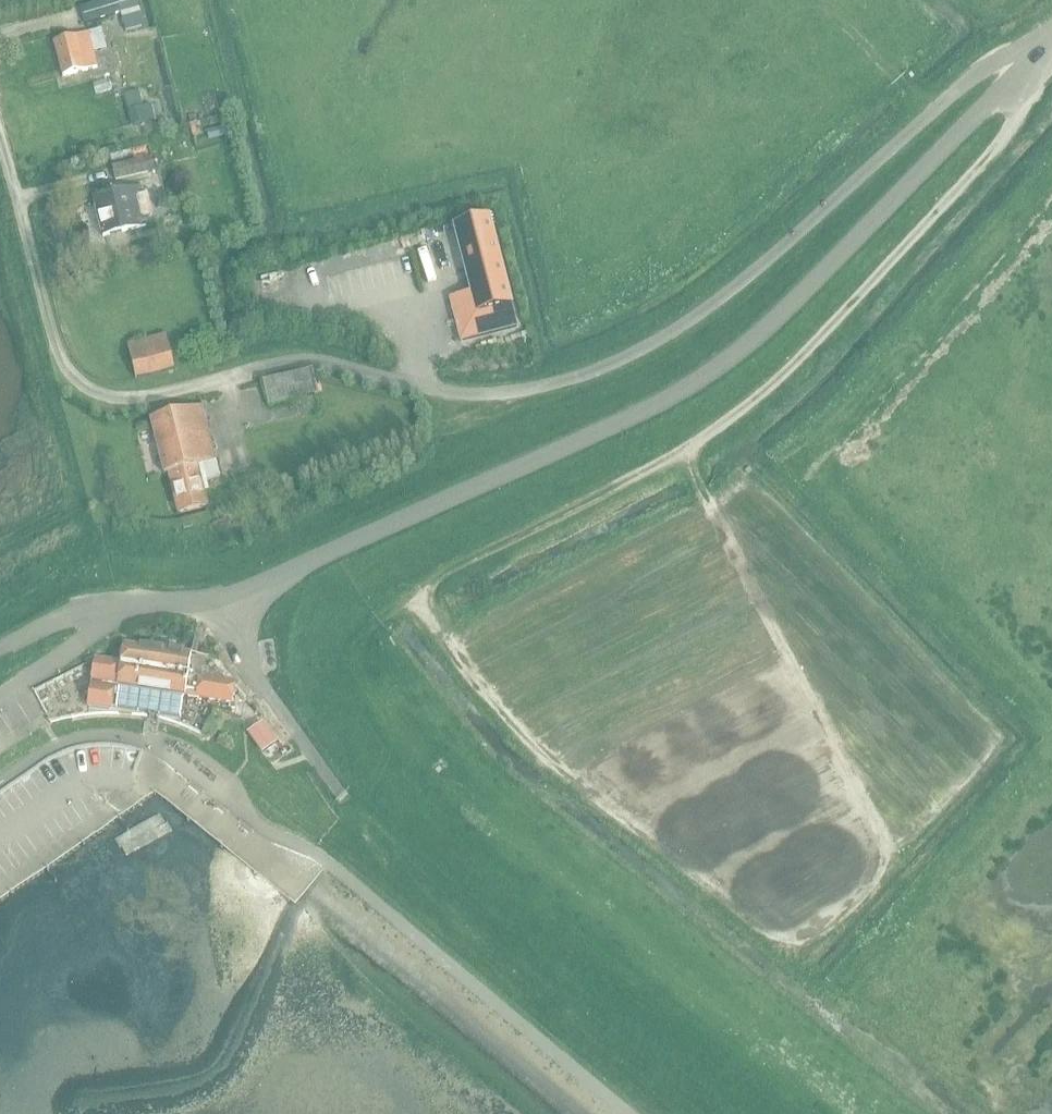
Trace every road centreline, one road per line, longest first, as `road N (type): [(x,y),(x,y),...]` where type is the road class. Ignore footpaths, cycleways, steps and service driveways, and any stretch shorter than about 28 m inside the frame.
road 1 (residential): [(0,148),(60,360),(88,388),(121,398),(297,357),(474,397),(559,384),(718,295),(978,61),(1043,42)]
road 2 (unclassified): [(234,608),(296,567),(651,404),(735,349),(1043,42)]
road 3 (unclassified): [(0,649),(90,609),(167,602),(234,608)]
road 4 (unclassified): [(337,789),(254,676),(234,608)]

